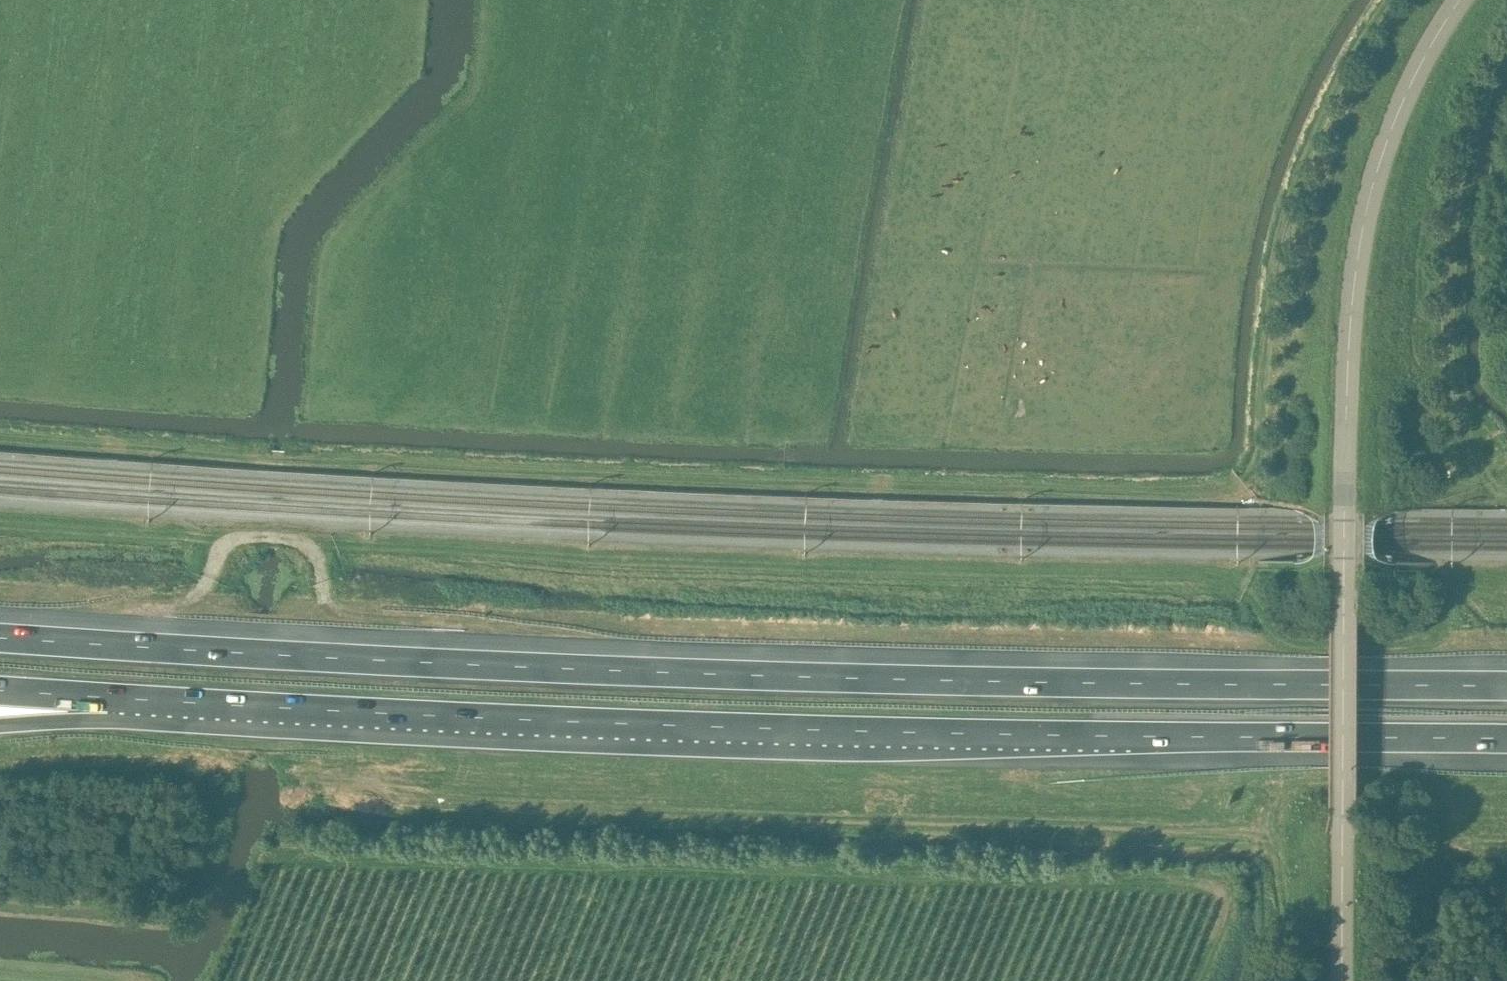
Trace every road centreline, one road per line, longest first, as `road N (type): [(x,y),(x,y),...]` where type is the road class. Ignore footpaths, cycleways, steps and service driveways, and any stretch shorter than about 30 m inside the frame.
road 1 (motorway): [(1506,686),(870,679),(449,664),(0,635)]
road 2 (motorway): [(205,701),(1159,737),(1506,740)]
road 3 (unclassified): [(1344,980),(1352,298),(1388,136),(1458,0)]
road 4 (track): [(1506,59),(1468,146),(1452,222),(1446,312),(1457,409),(1506,492)]
road 5 (motorway): [(0,727),(205,701)]
road 6 (motorway): [(0,689),(205,701)]

